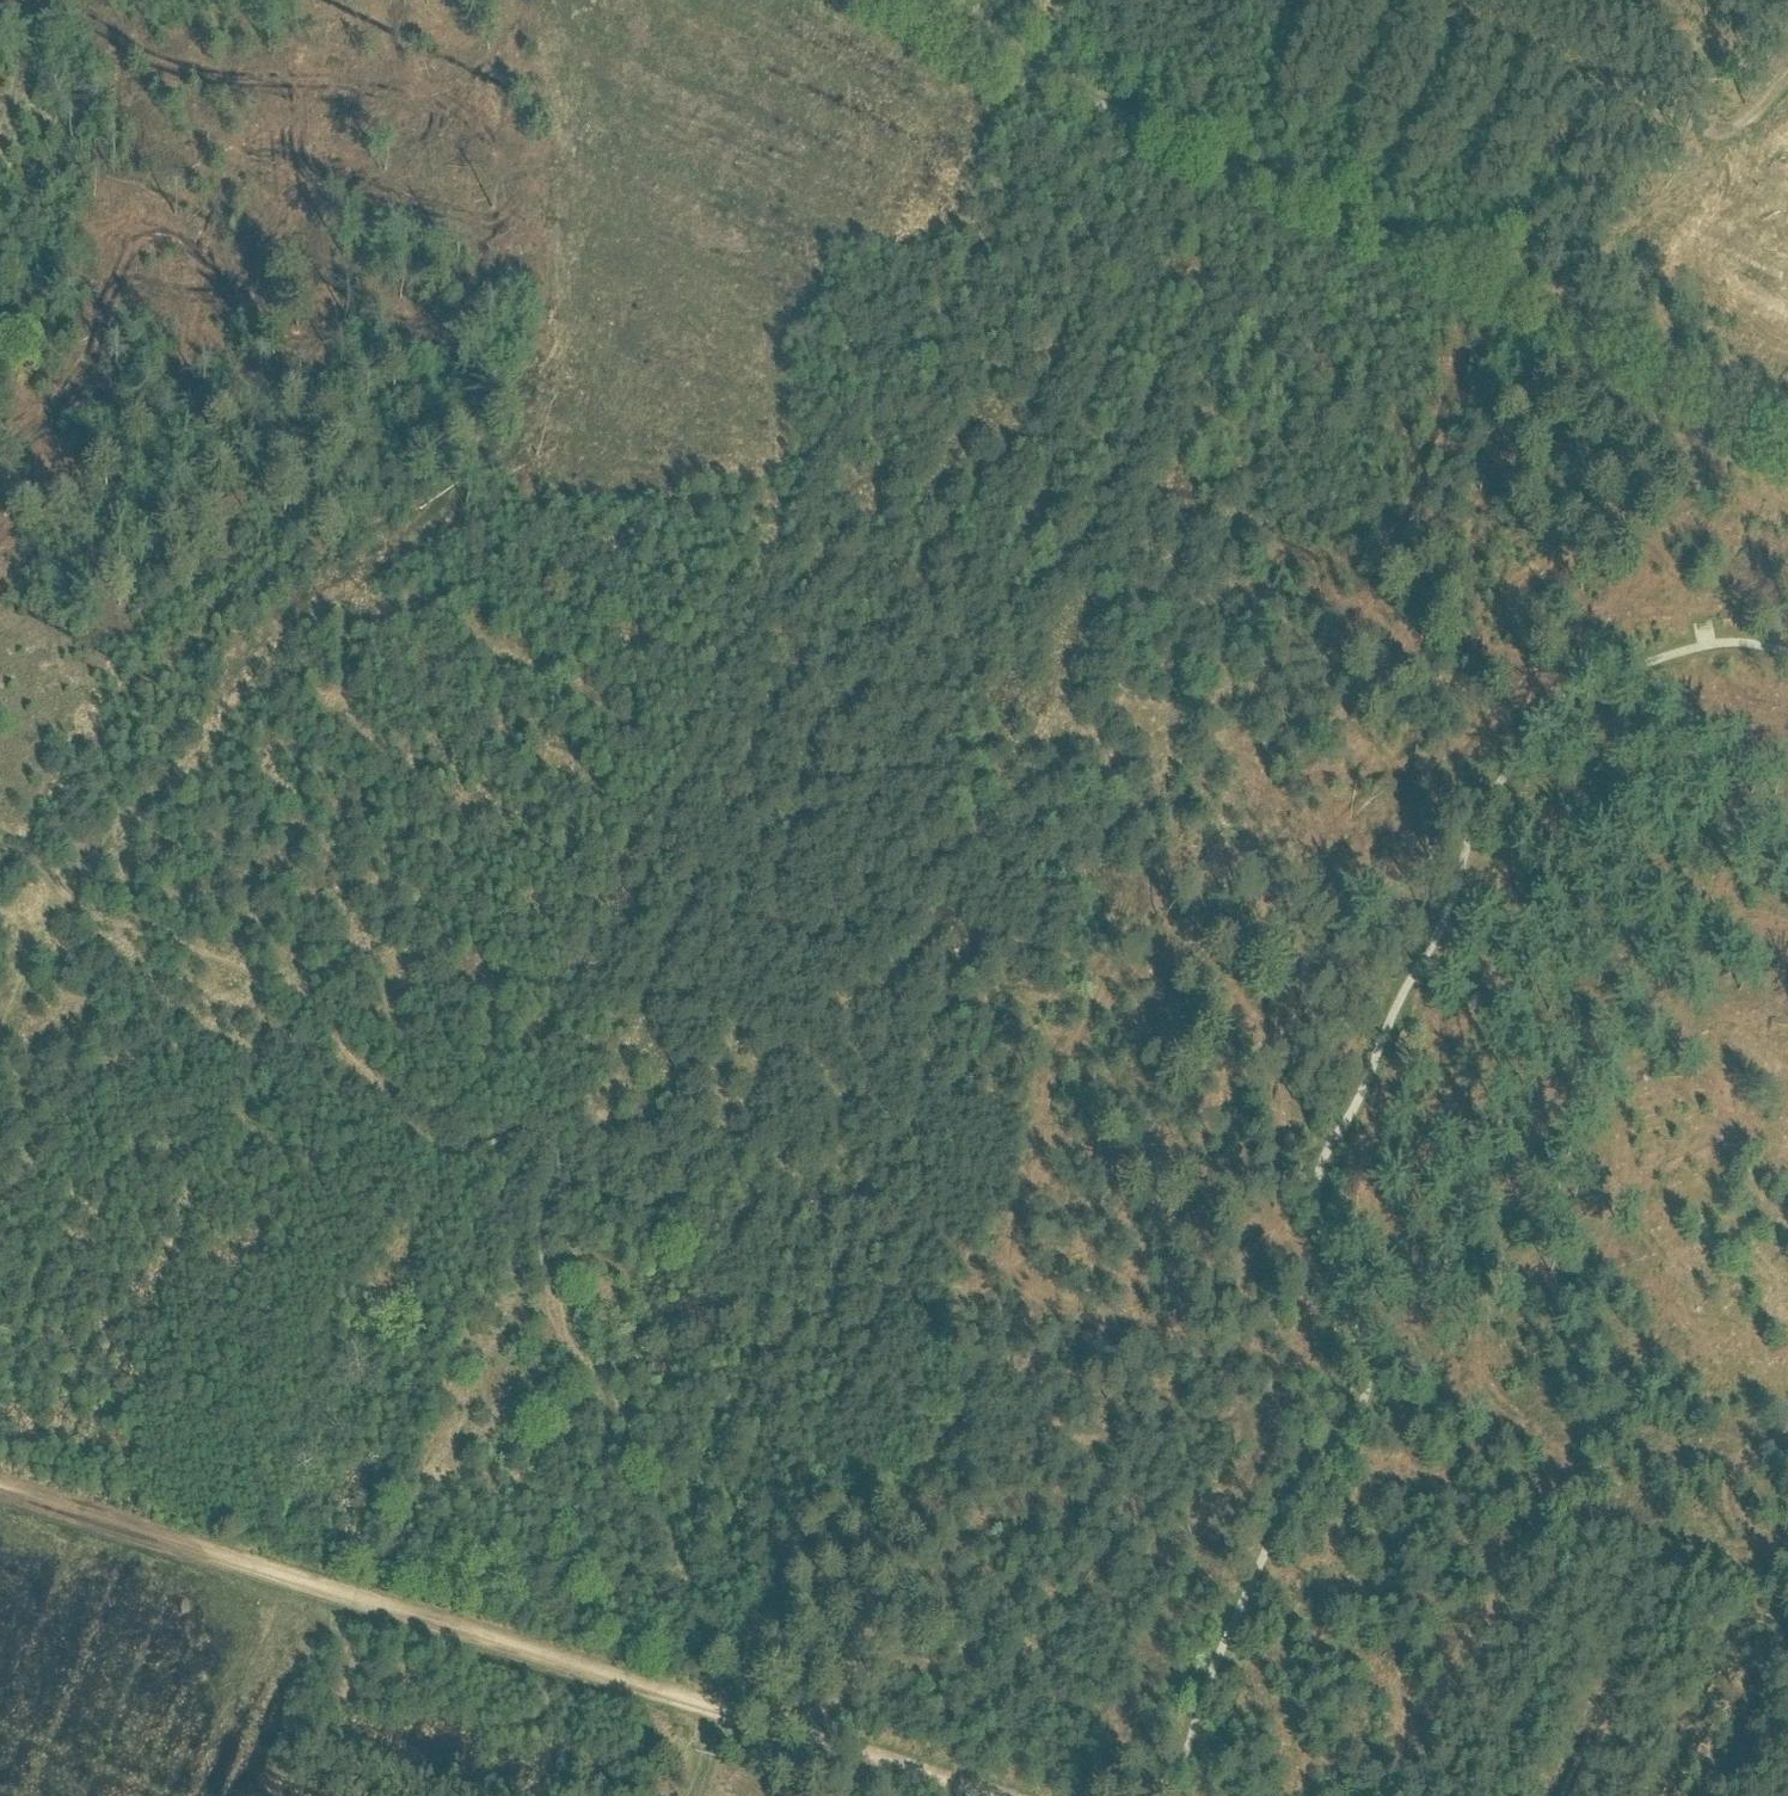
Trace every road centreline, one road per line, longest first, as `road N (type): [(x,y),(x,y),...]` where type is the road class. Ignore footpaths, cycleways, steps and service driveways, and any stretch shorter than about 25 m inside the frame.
road 1 (track): [(750,1721),(0,1488)]
road 2 (track): [(989,1795),(750,1721)]

